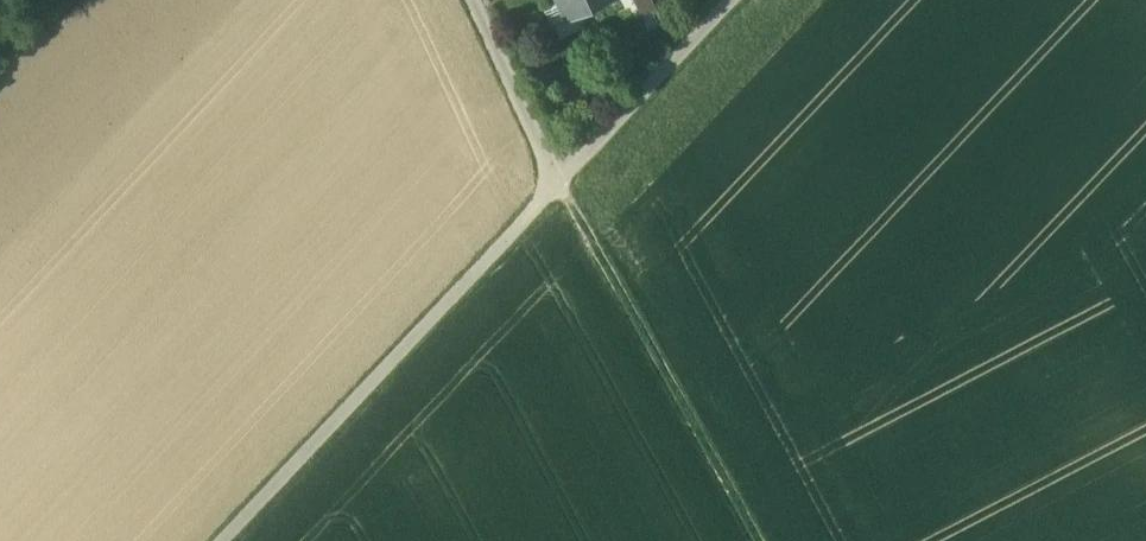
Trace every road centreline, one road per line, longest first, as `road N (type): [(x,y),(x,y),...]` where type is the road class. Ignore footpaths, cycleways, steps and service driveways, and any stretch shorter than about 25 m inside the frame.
road 1 (track): [(735,0),(212,540)]
road 2 (track): [(752,540),(559,187),(473,0)]

